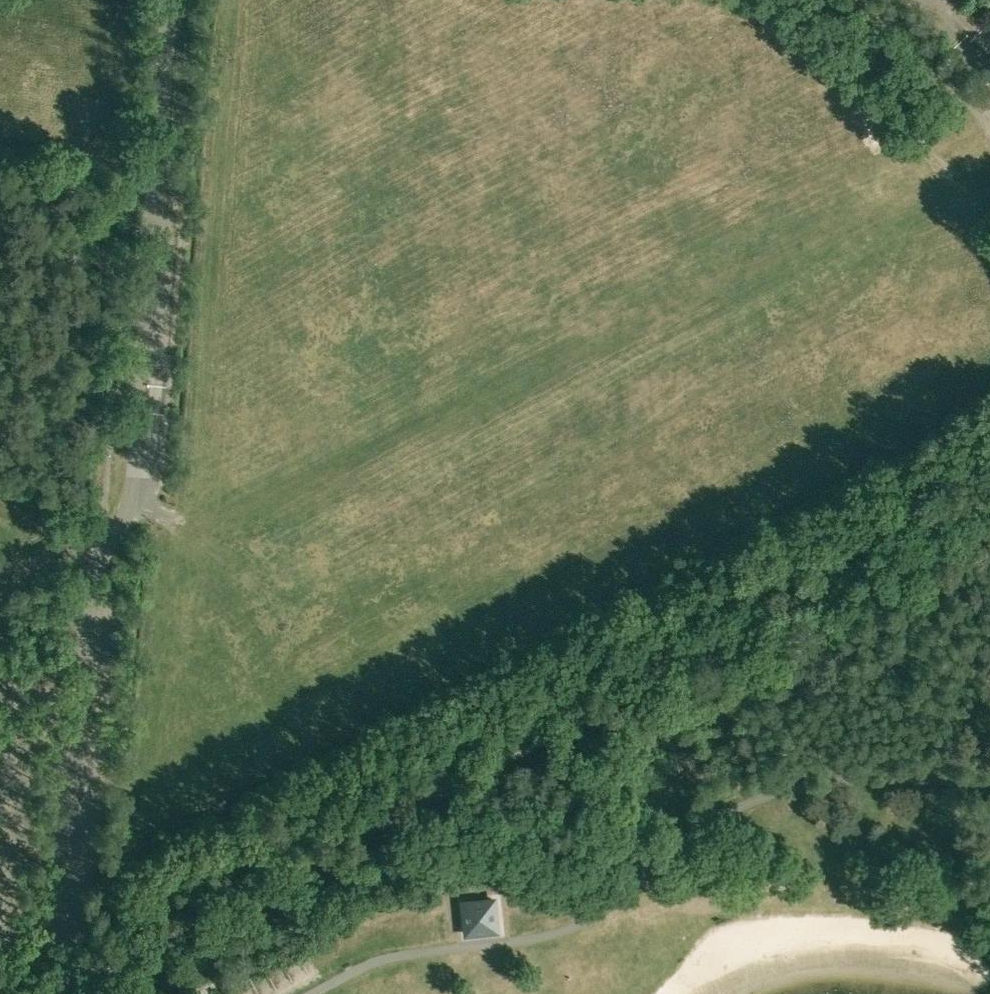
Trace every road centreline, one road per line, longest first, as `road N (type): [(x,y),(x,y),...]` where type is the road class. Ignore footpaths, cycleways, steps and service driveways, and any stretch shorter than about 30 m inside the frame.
road 1 (track): [(880,0),(989,122)]

